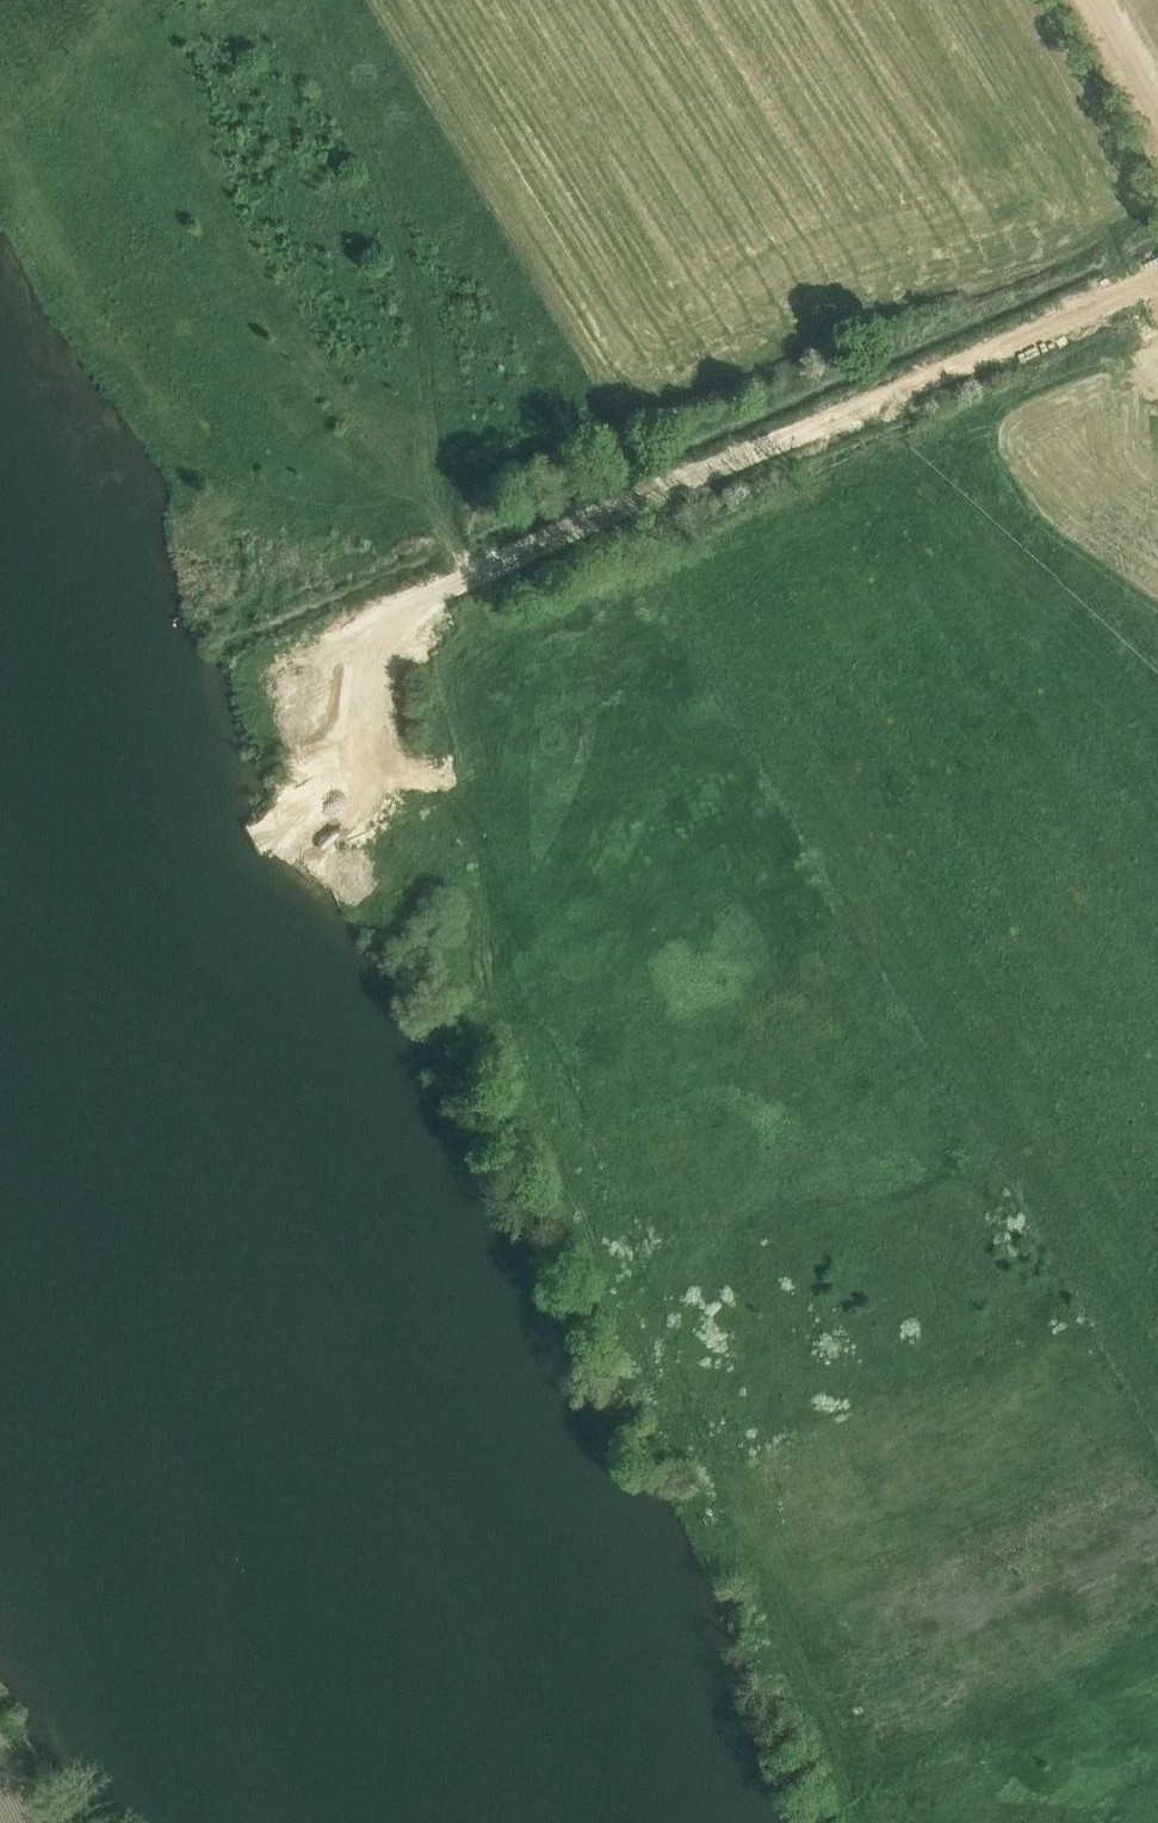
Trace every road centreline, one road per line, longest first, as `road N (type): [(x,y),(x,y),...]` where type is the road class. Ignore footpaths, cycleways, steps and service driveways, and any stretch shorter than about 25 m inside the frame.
road 1 (track): [(304,860),(345,782),(380,675),(408,624),(431,603),(1157,278)]
road 2 (unclassified): [(1157,120),(1089,0)]

